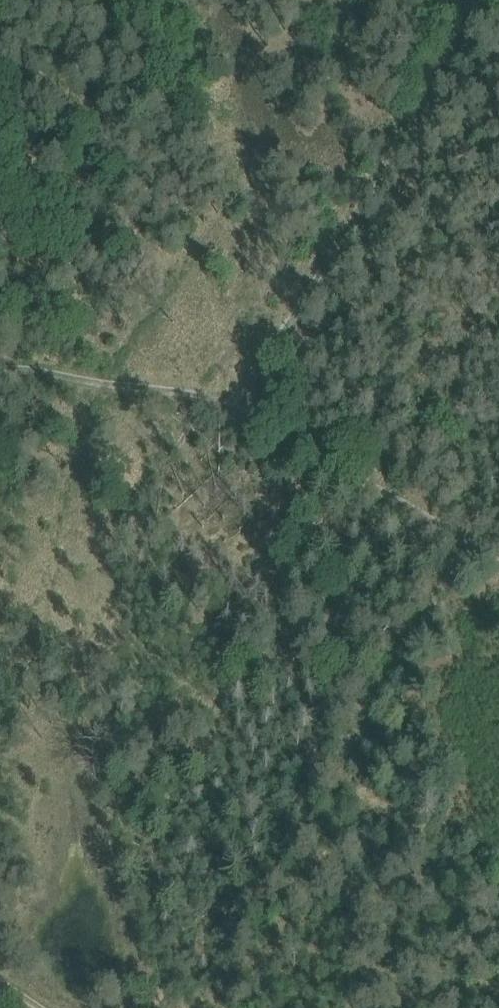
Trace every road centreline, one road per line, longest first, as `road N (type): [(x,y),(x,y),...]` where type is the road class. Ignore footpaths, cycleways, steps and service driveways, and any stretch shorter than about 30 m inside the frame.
road 1 (track): [(478,0),(248,410)]
road 2 (track): [(248,410),(498,564)]
road 3 (track): [(0,362),(216,391),(248,410)]

